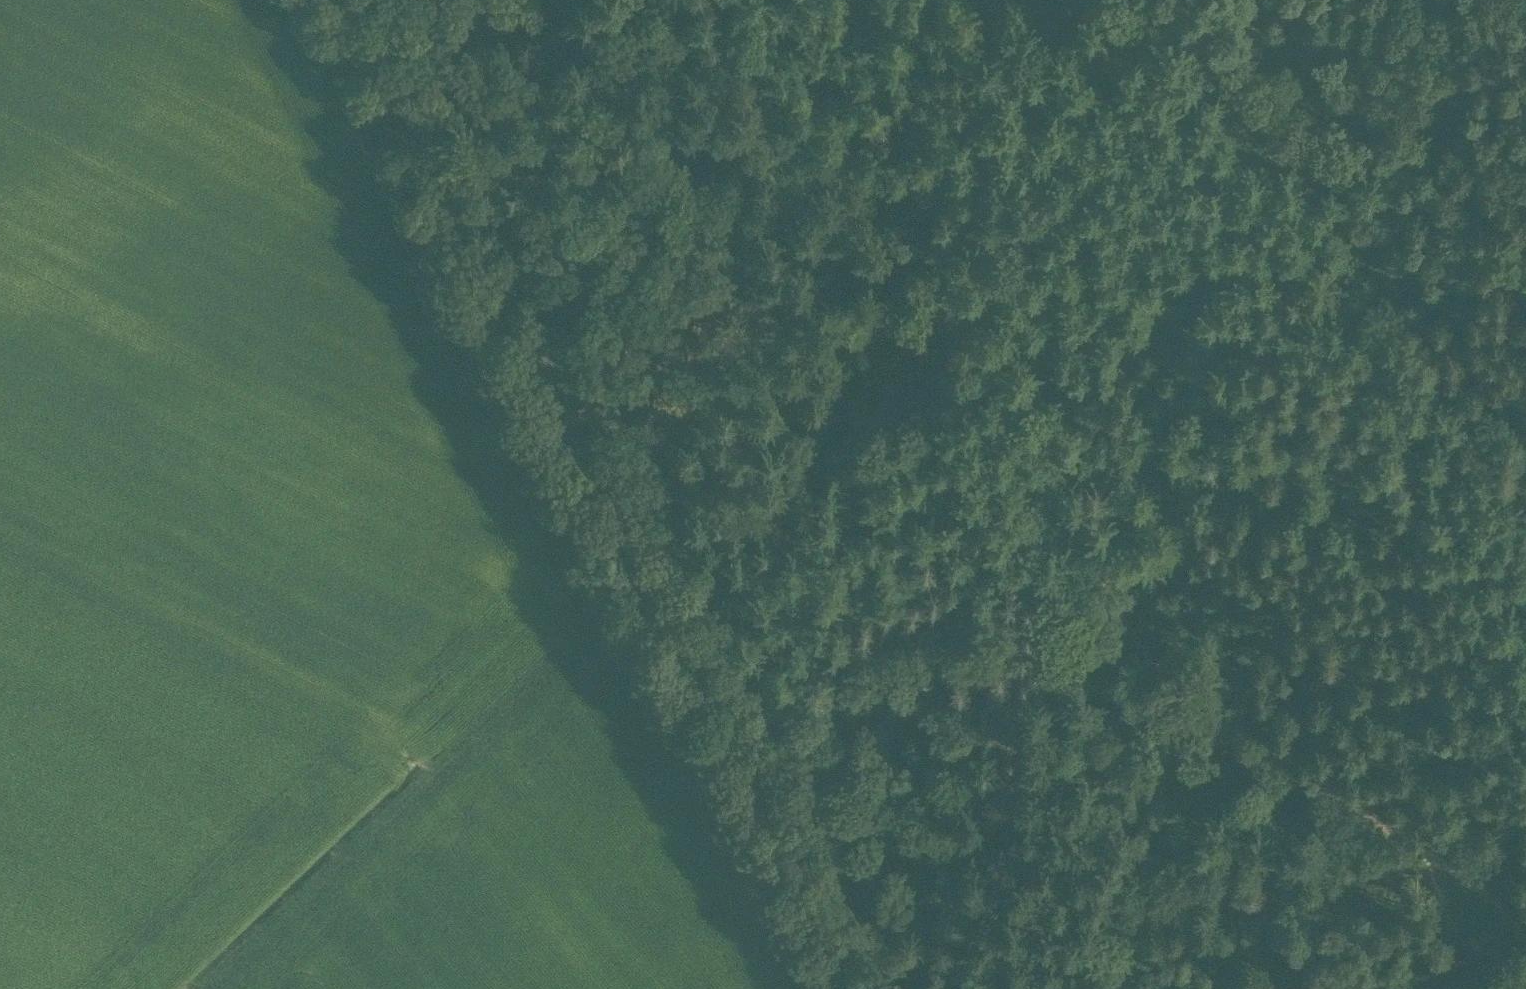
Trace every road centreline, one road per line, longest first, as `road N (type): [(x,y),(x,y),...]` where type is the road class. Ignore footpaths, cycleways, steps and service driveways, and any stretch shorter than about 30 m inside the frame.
road 1 (tertiary): [(872,988),(348,0)]
road 2 (track): [(718,0),(744,52),(907,147),(959,208),(1030,383),(1110,534)]
road 3 (track): [(1110,534),(1114,599),(1163,671),(1425,851)]
road 4 (track): [(1484,241),(1324,142),(1408,0)]
road 5 (track): [(1525,939),(1390,988)]
road 6 (track): [(1425,851),(1446,847),(1525,909)]

